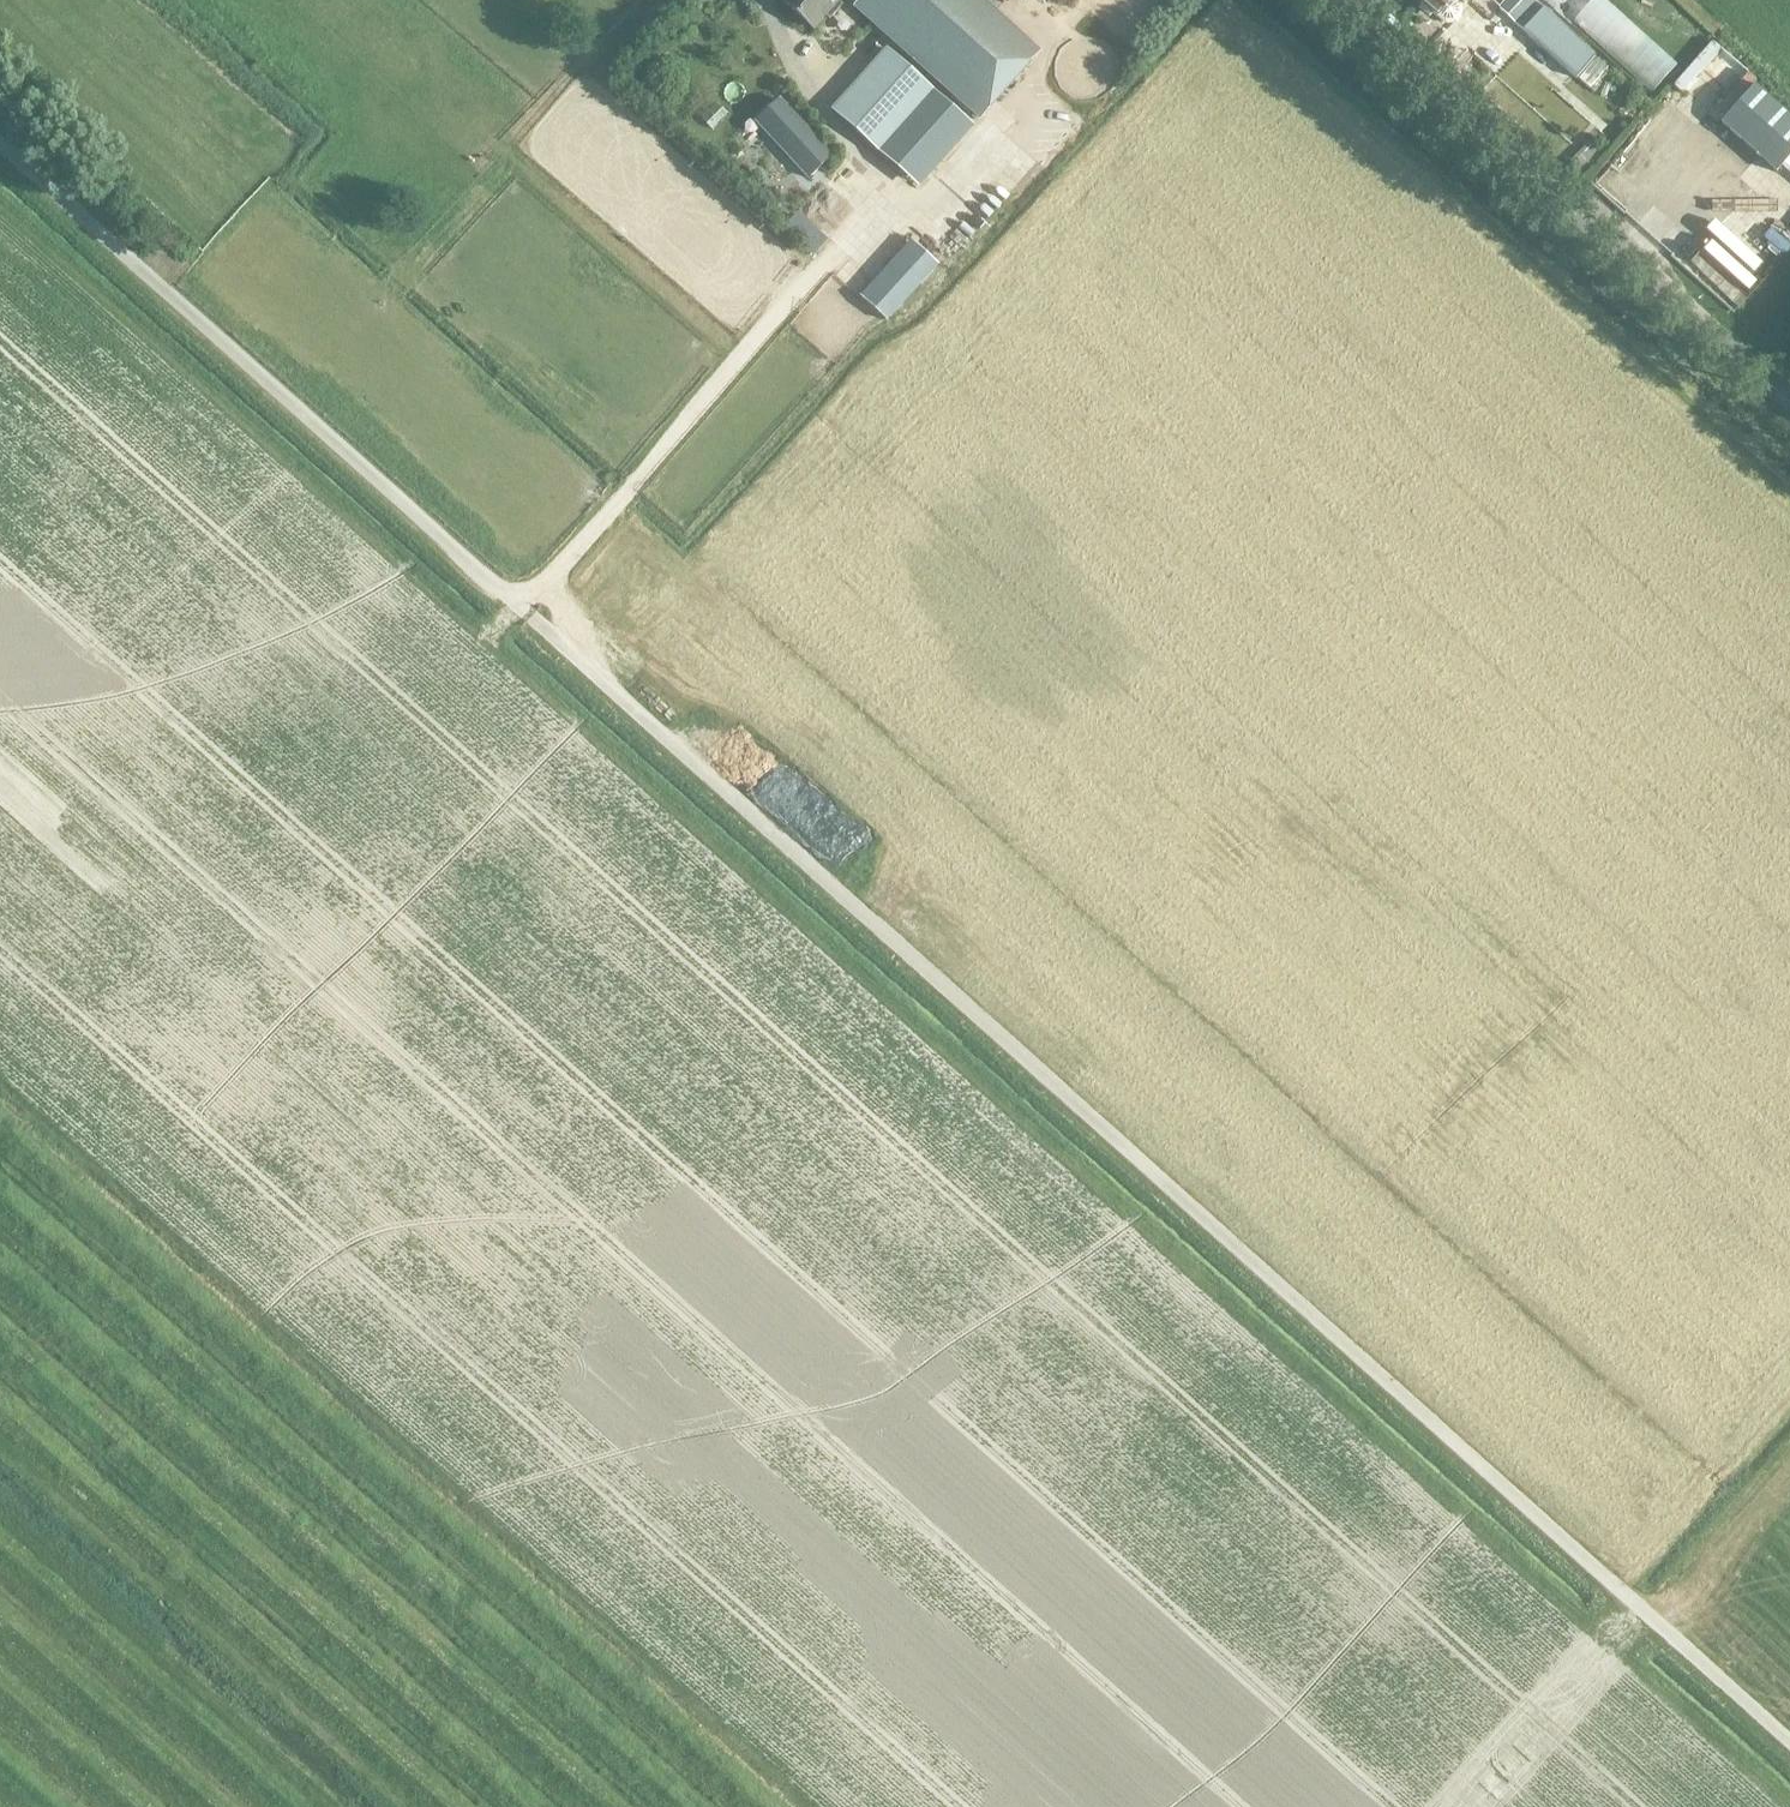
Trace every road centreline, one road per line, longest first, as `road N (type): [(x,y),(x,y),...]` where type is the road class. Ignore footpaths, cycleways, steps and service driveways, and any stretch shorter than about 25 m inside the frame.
road 1 (track): [(524,610),(1789,1743)]
road 2 (unclassified): [(0,142),(524,610)]
road 3 (unclassified): [(1789,410),(1341,0)]

